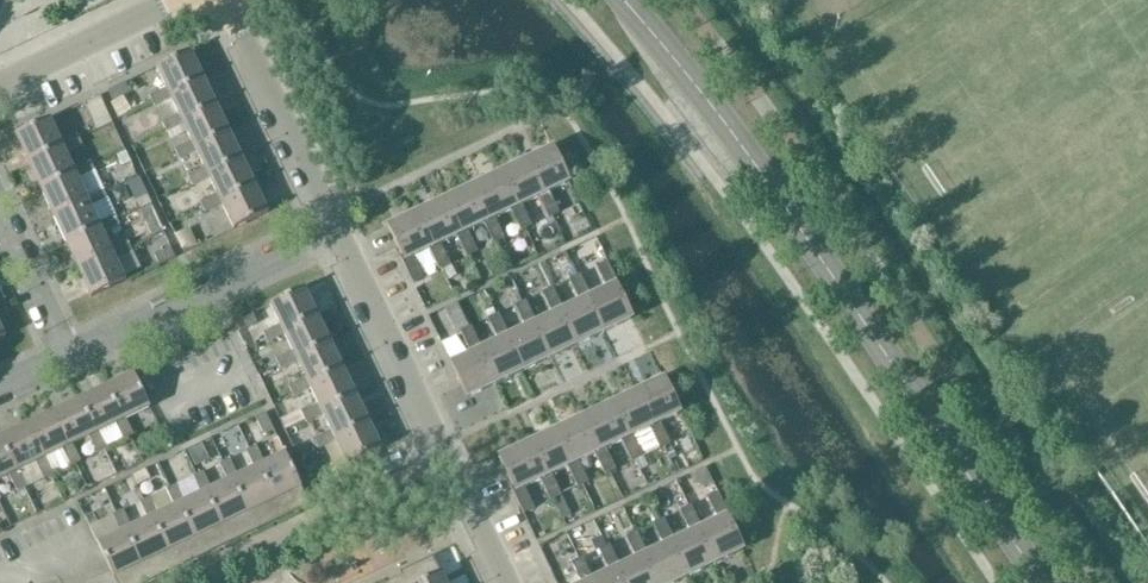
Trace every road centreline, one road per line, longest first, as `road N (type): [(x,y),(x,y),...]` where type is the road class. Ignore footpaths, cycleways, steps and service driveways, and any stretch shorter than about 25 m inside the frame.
road 1 (secondary): [(623,0),(760,172),(1042,582)]
road 2 (residential): [(340,237),(504,582)]
road 3 (residential): [(63,365),(340,237)]
road 4 (residential): [(227,0),(340,237)]
road 5 (residential): [(0,82),(175,0)]
road 6 (residential): [(63,365),(0,232)]

